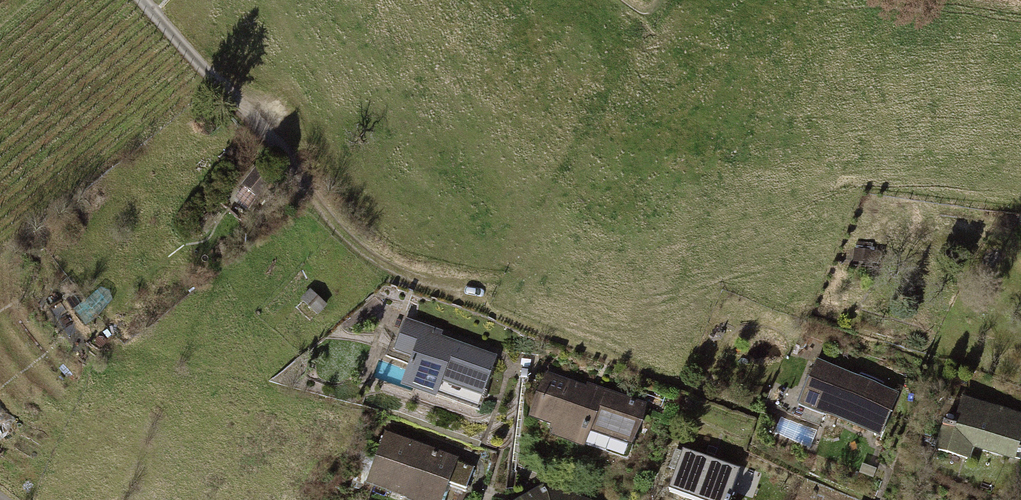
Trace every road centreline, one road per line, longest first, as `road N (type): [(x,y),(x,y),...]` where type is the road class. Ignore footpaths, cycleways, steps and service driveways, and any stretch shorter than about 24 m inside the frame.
road 1 (track): [(721,381),(692,388),(398,271),(338,228),(142,0)]
road 2 (motorway): [(0,78),(100,0)]

